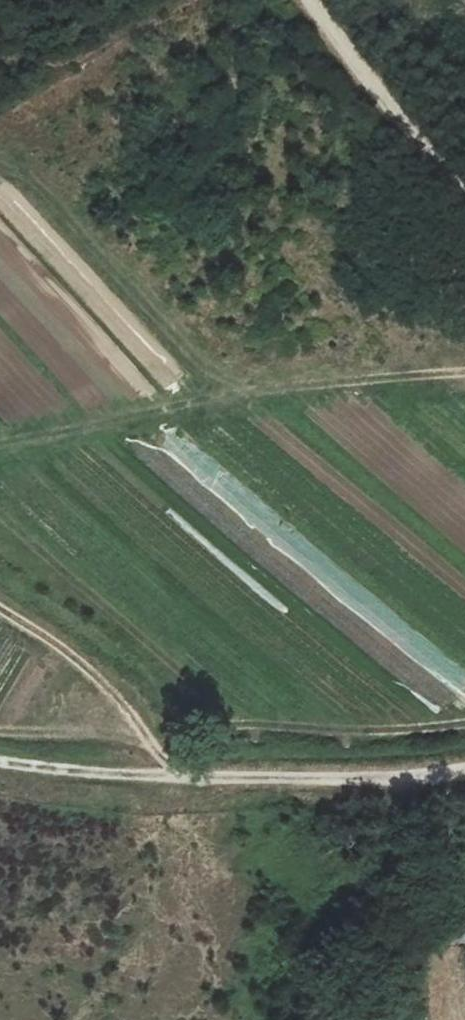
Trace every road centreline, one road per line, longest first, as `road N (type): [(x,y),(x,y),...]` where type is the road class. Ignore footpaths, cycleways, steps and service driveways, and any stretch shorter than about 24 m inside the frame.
road 1 (track): [(0,171),(27,179),(57,203),(206,376),(261,391),(464,375)]
road 2 (track): [(464,771),(174,777),(0,766)]
road 3 (residential): [(308,0),(444,188),(464,200)]
road 4 (track): [(174,777),(115,692),(0,607)]
road 5 (track): [(0,734),(152,746)]

